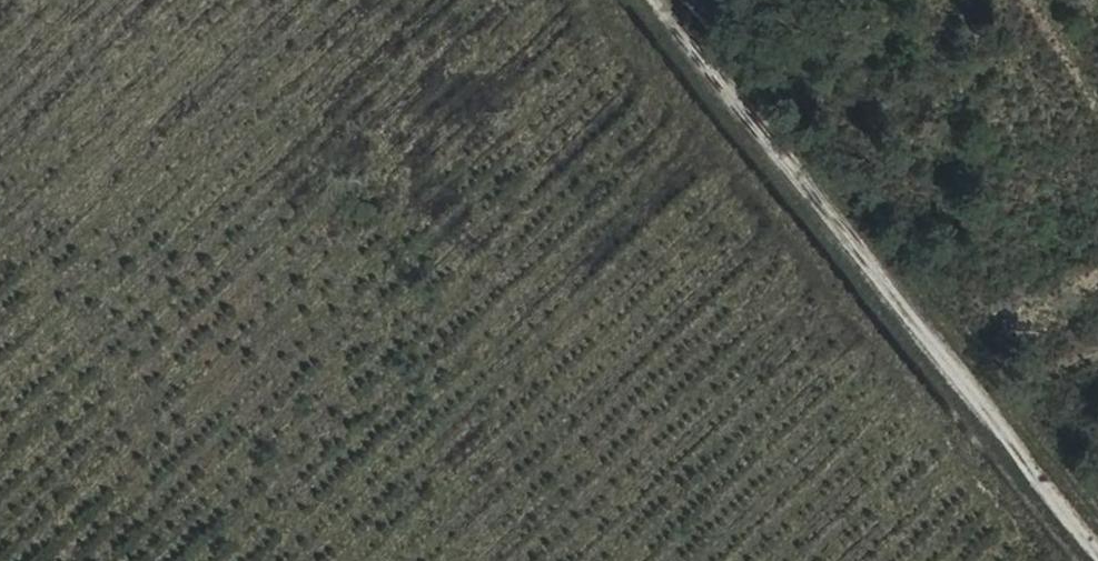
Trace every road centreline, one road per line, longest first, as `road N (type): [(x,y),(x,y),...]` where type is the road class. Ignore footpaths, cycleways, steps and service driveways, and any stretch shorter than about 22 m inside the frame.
road 1 (track): [(1097,520),(690,0)]

